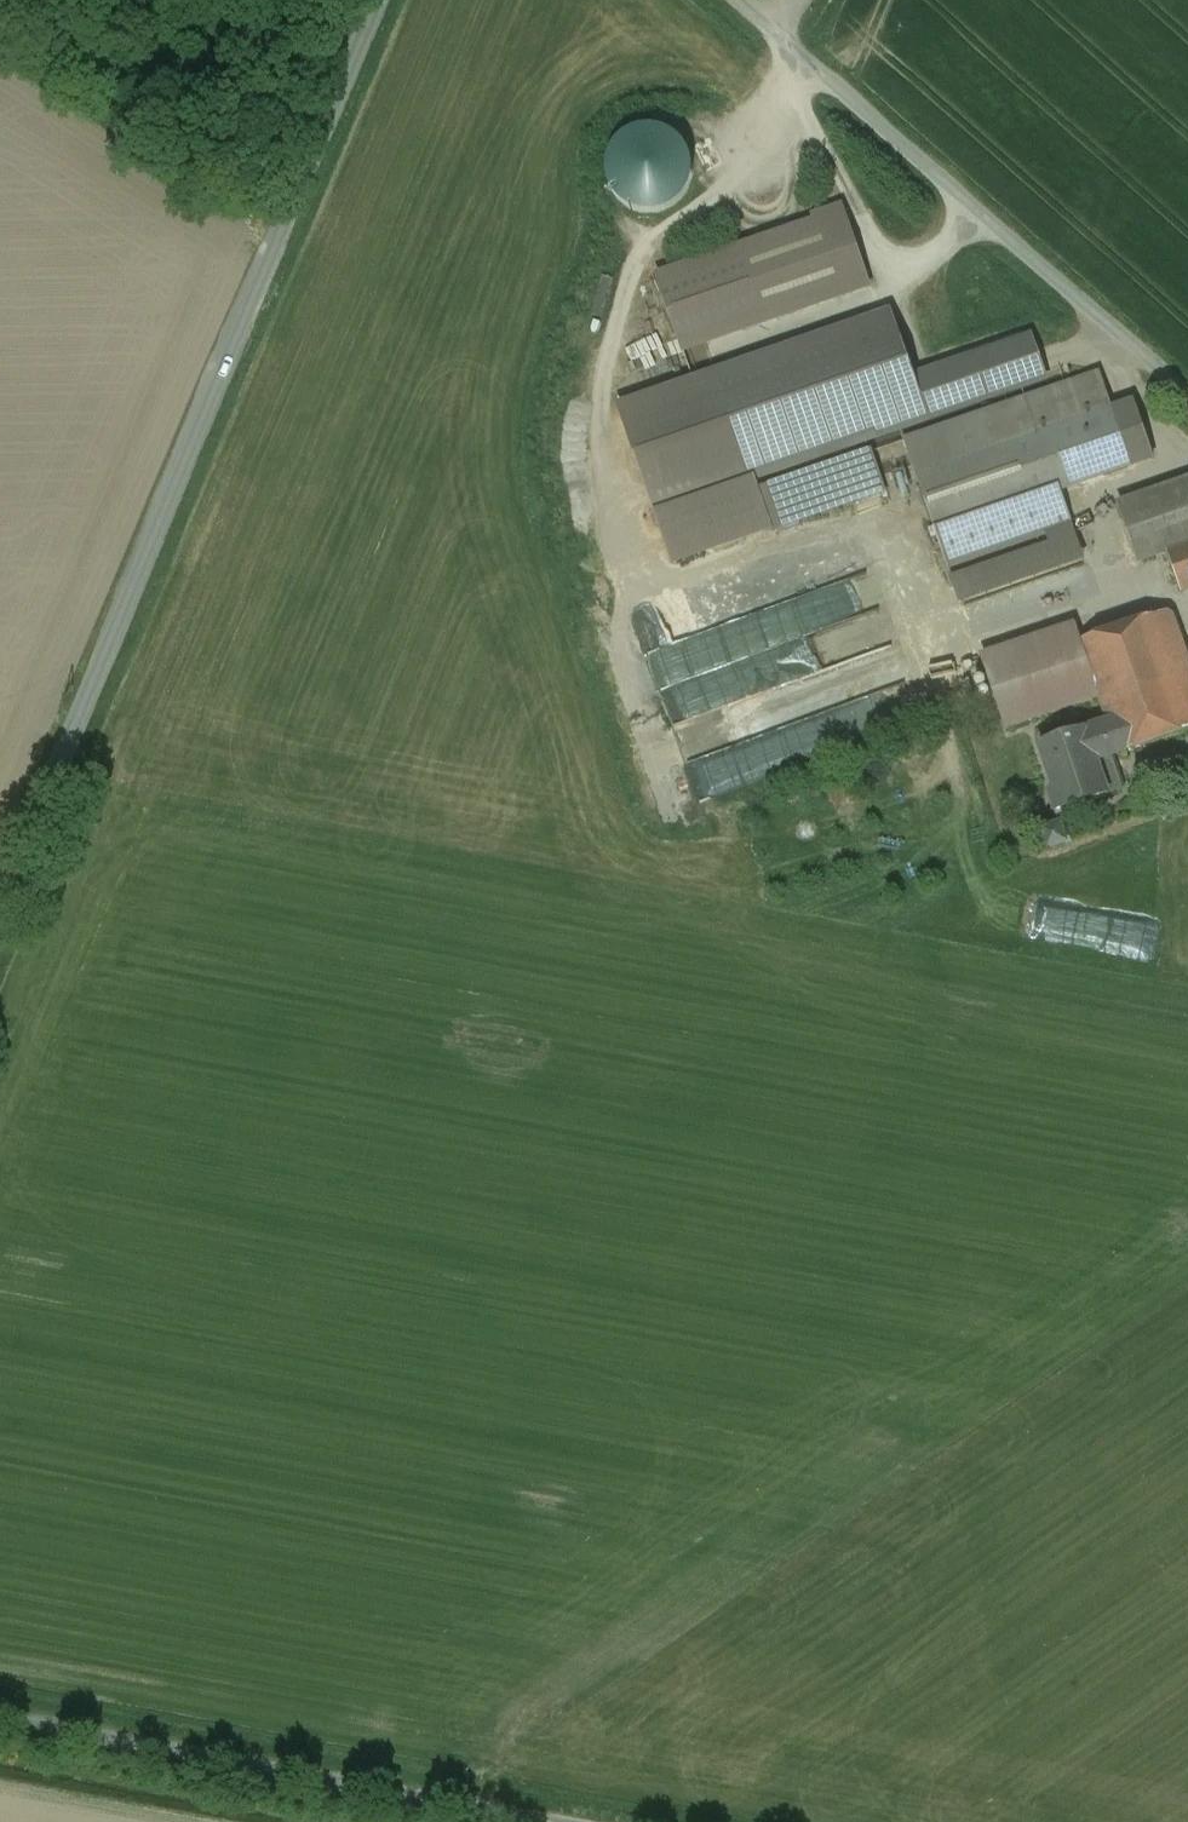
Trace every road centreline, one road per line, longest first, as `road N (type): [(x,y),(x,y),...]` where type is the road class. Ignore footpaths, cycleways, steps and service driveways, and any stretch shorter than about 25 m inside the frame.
road 1 (unclassified): [(0,896),(376,0)]
road 2 (unclassified): [(0,1719),(546,1821)]
road 3 (unclassified): [(782,35),(1187,392)]

